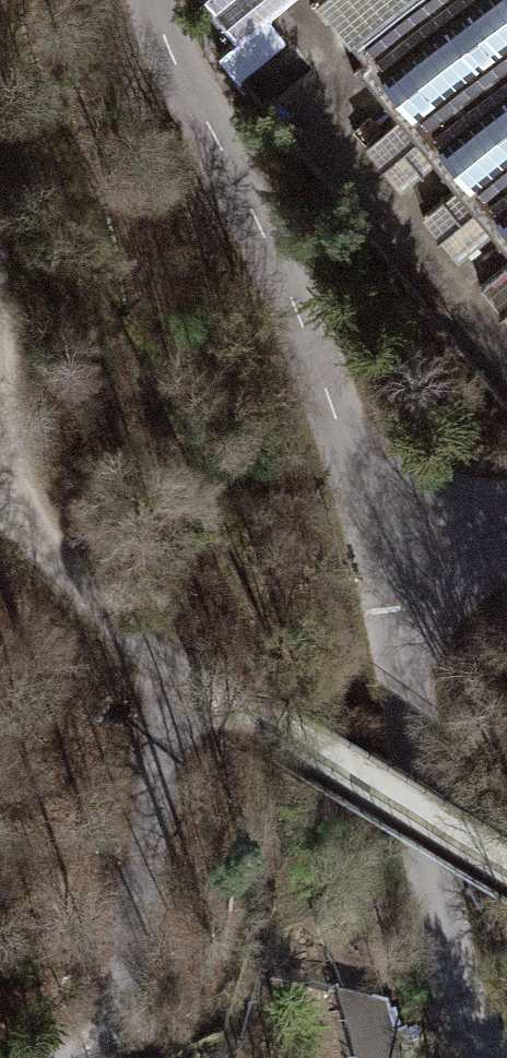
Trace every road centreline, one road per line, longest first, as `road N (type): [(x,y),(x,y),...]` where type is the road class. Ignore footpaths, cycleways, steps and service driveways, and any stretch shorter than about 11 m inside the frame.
road 1 (track): [(69,1057),(119,1005),(138,925),(172,673)]
road 2 (track): [(172,673),(506,866)]
road 3 (track): [(0,516),(172,673)]

